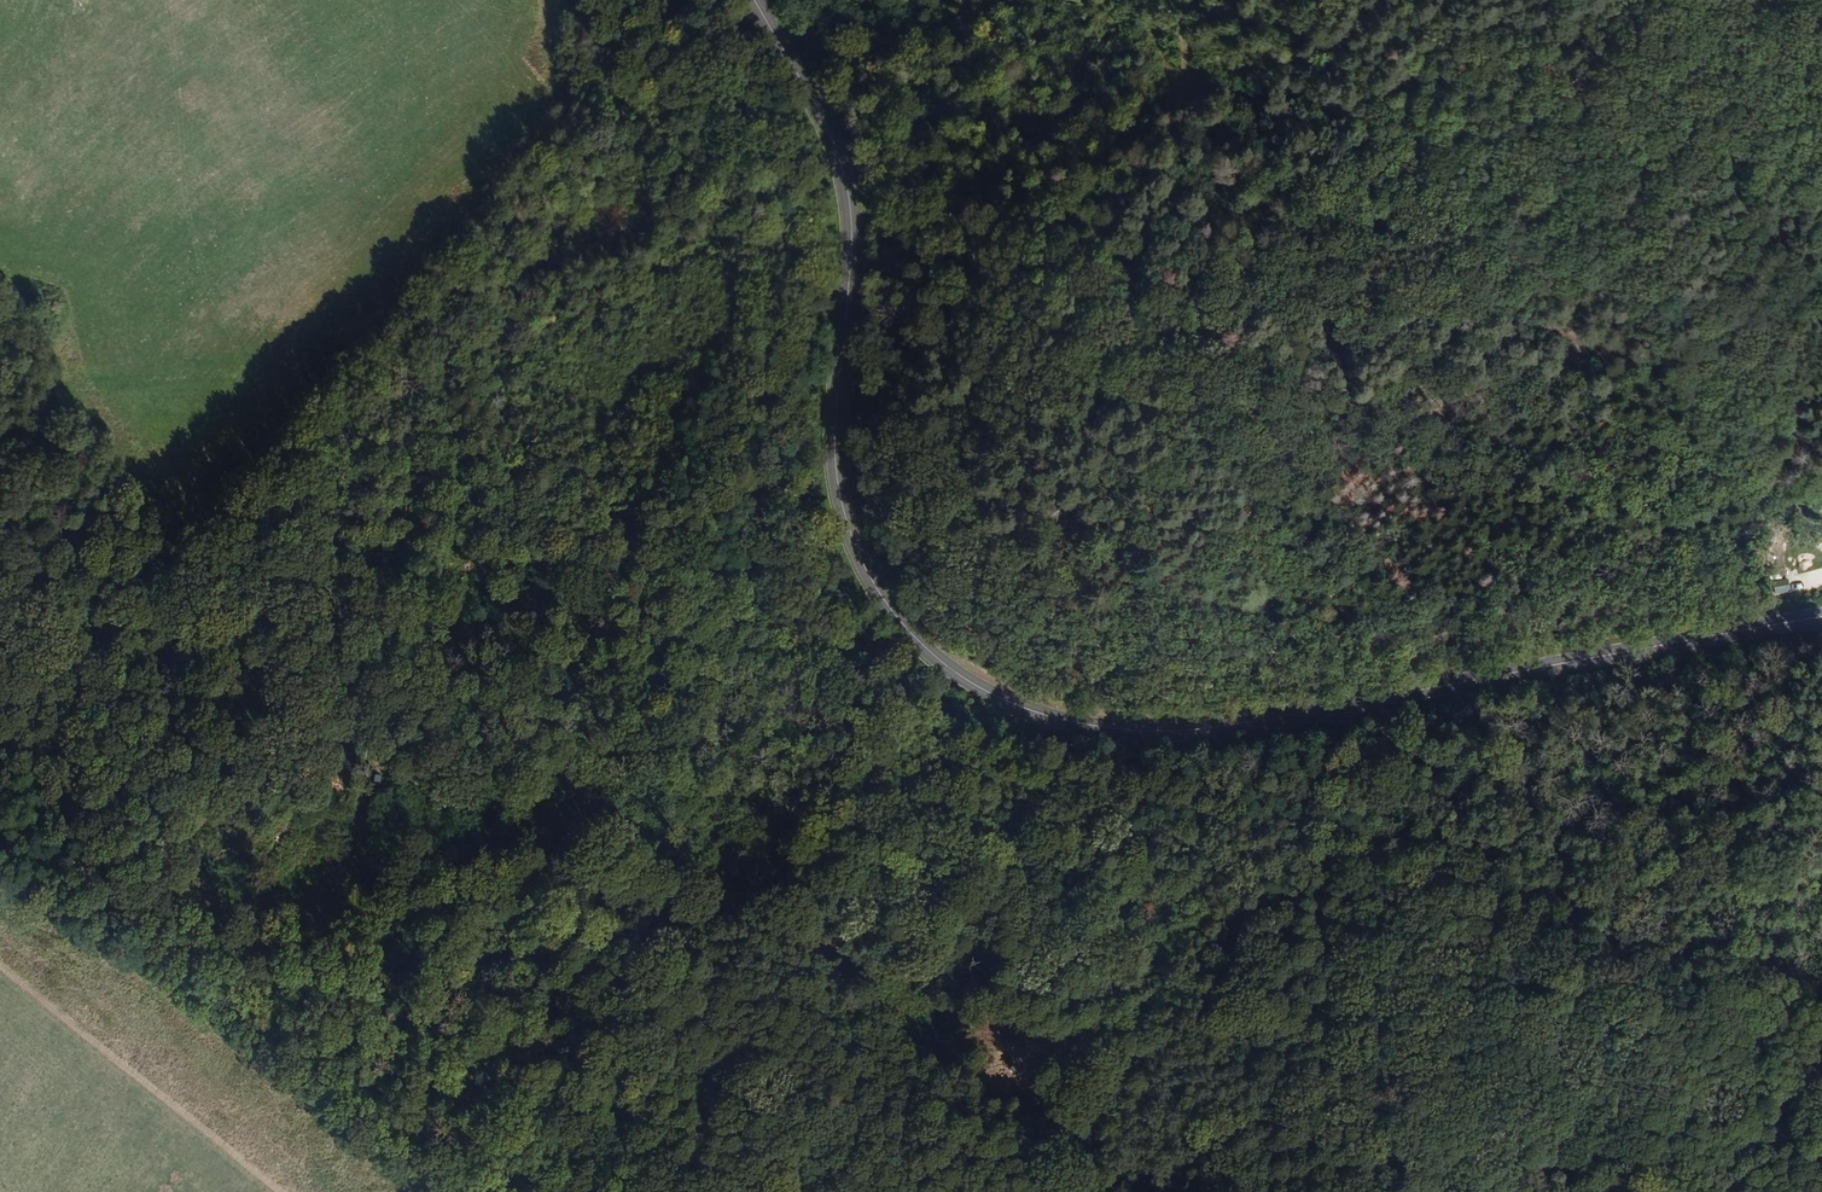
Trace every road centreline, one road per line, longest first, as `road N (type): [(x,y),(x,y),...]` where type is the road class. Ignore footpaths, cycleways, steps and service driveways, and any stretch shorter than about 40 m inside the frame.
road 1 (tertiary): [(1821,617),(1329,708),(1163,730),(1055,718),(969,682),(900,622),(846,523),(833,433),(851,245),(847,187),(821,116),(754,0)]

